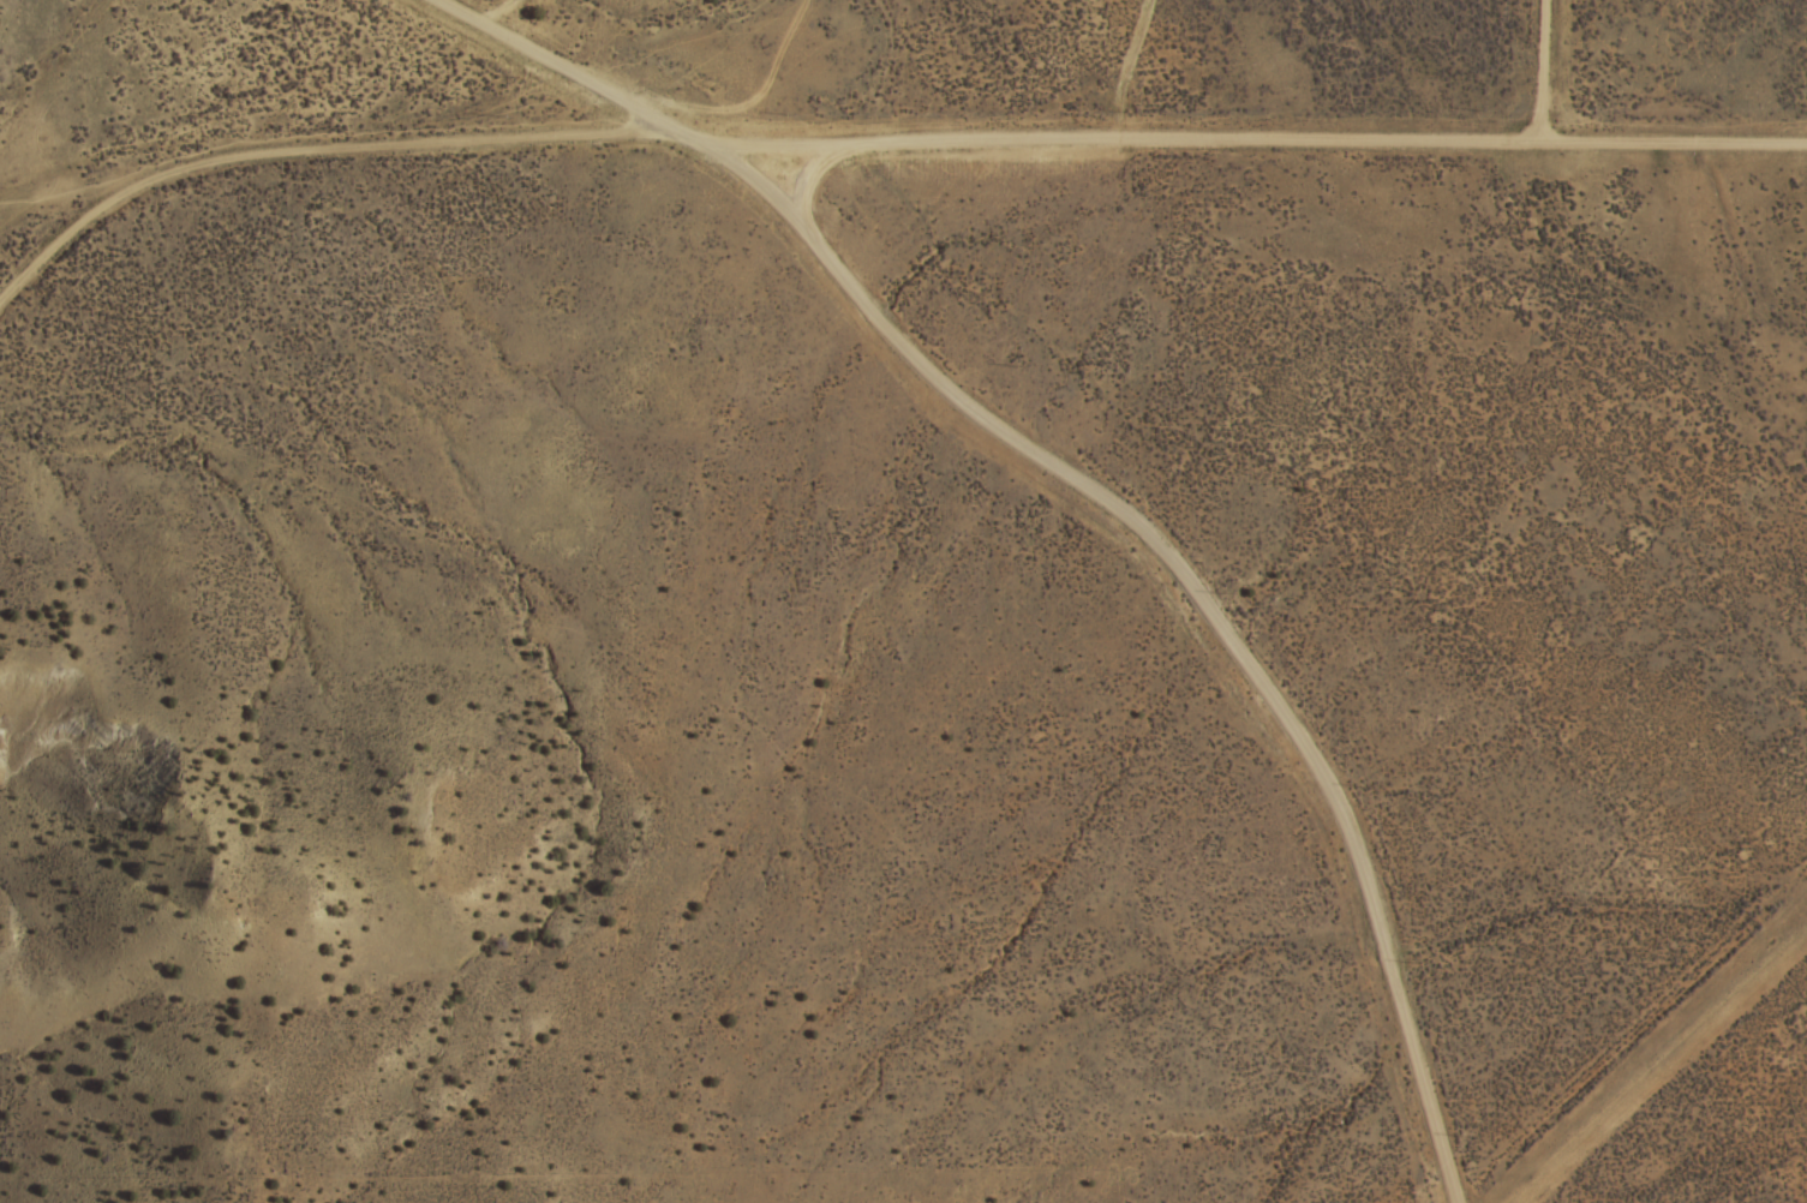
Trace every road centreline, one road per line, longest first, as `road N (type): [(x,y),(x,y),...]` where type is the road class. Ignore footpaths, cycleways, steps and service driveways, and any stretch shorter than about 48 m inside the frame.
road 1 (residential): [(1462,1202),(1369,878),(1314,755),(1142,522),(1029,457),(932,379),(784,204),(692,133),(434,0)]
road 2 (residential): [(692,133),(776,142),(1806,135)]
road 3 (track): [(1529,1202),(1806,934)]

